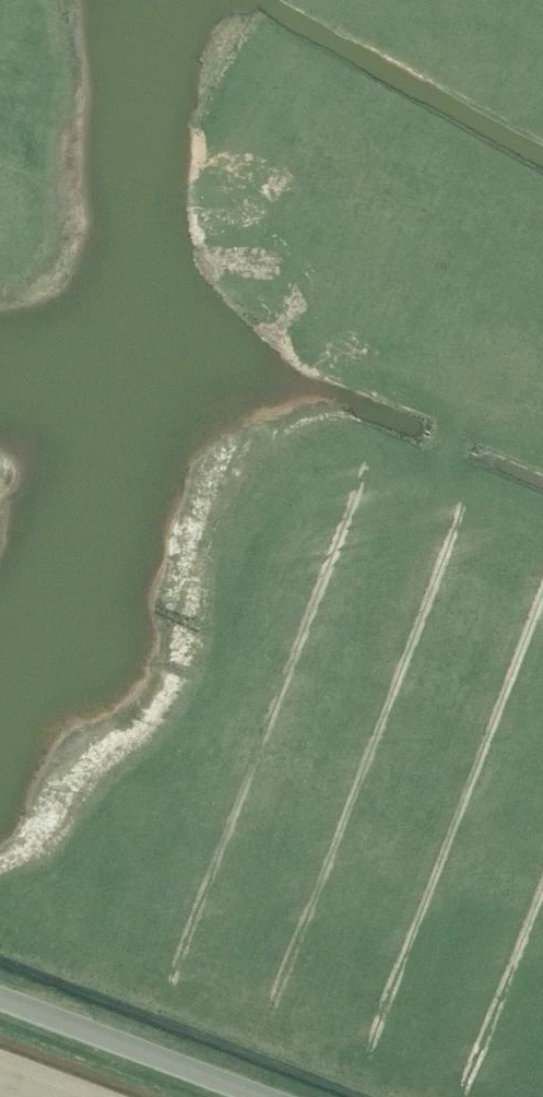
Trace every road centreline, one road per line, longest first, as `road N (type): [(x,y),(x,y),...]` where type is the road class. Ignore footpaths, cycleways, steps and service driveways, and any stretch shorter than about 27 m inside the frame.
road 1 (tertiary): [(264,1096),(0,998)]

